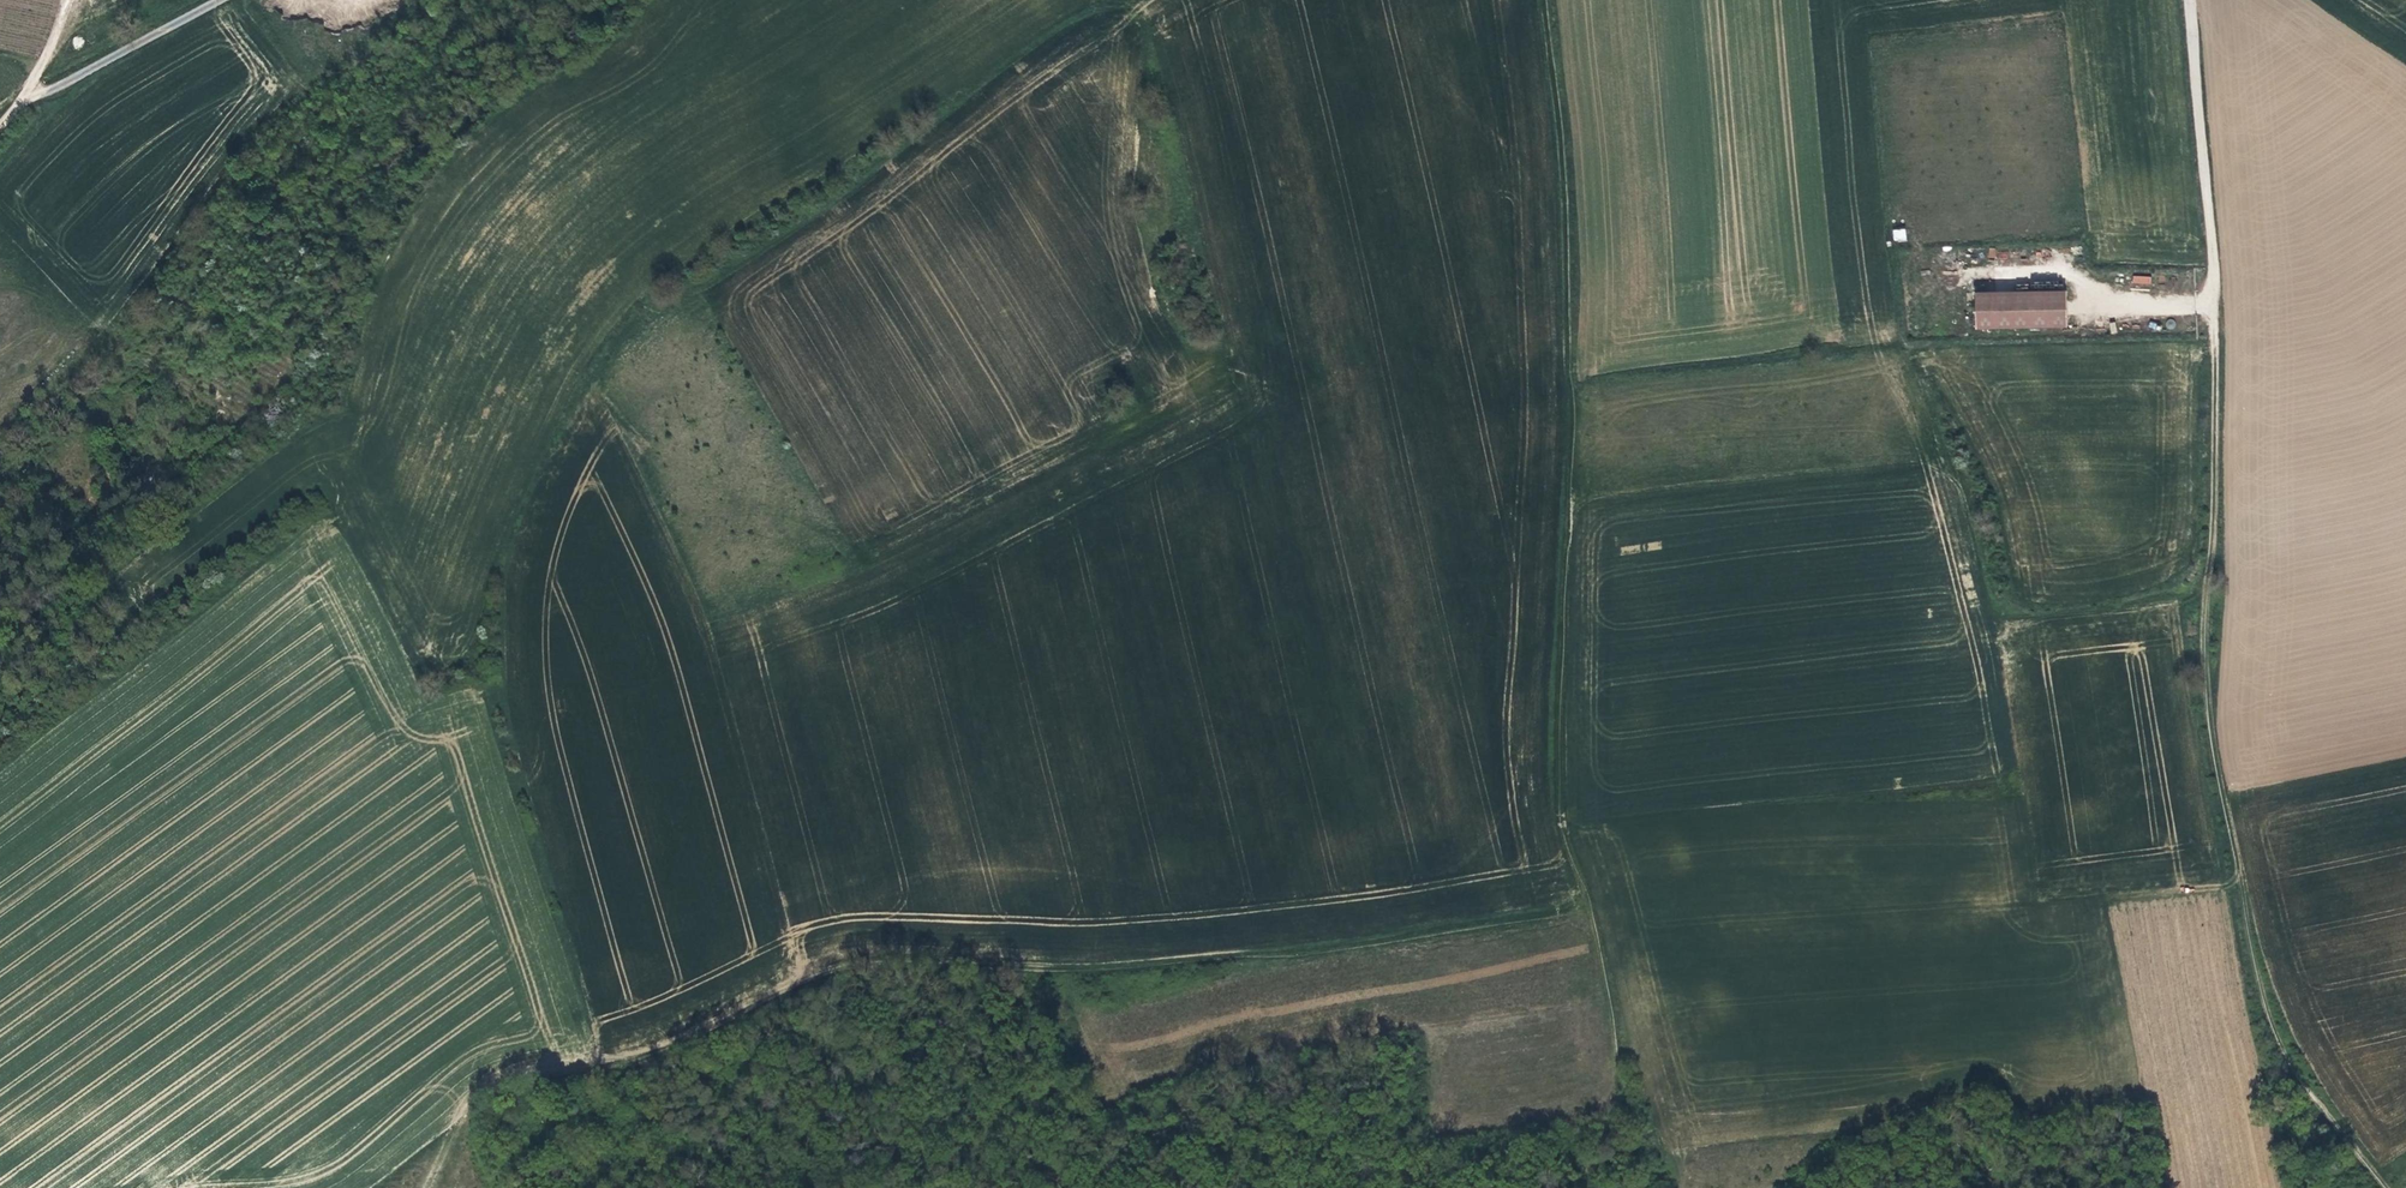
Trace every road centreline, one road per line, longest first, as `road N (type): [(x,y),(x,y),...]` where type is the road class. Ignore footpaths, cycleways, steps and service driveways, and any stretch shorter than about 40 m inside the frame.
road 1 (track): [(1591,908),(1348,948),(1124,963),(918,956),(856,963),(632,1053),(557,1059),(488,1081),(461,1109),(427,1187)]
road 2 (track): [(2188,0),(2213,261),(2214,499),(2202,635),(2220,777),(2271,1024),(2304,1086),(2386,1187)]
road 3 (track): [(217,0),(22,101)]
road 4 (track): [(0,128),(22,101),(68,0)]

